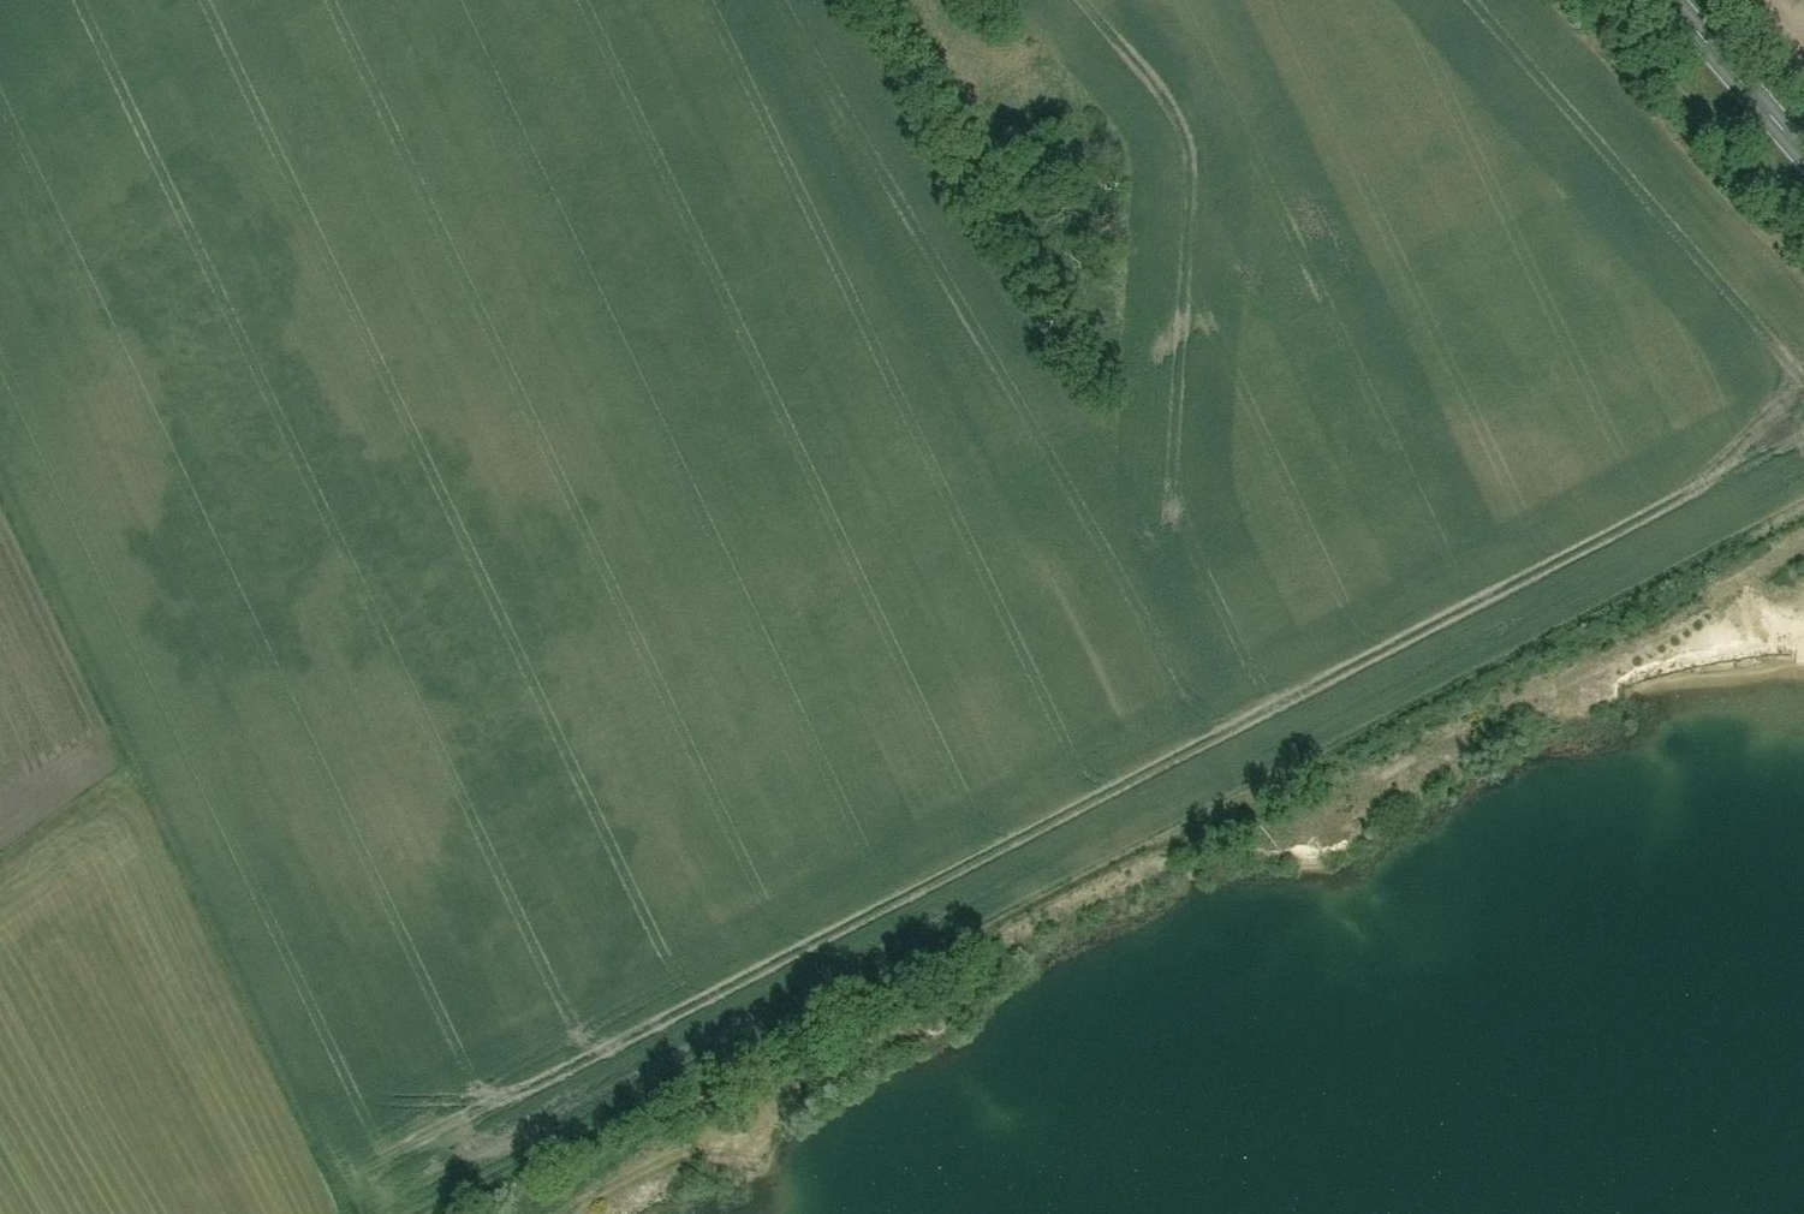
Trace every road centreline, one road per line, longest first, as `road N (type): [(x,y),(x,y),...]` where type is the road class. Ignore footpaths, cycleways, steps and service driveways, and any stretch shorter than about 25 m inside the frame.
road 1 (secondary): [(1803,152),(1671,0)]
road 2 (track): [(551,1213),(707,1135)]

